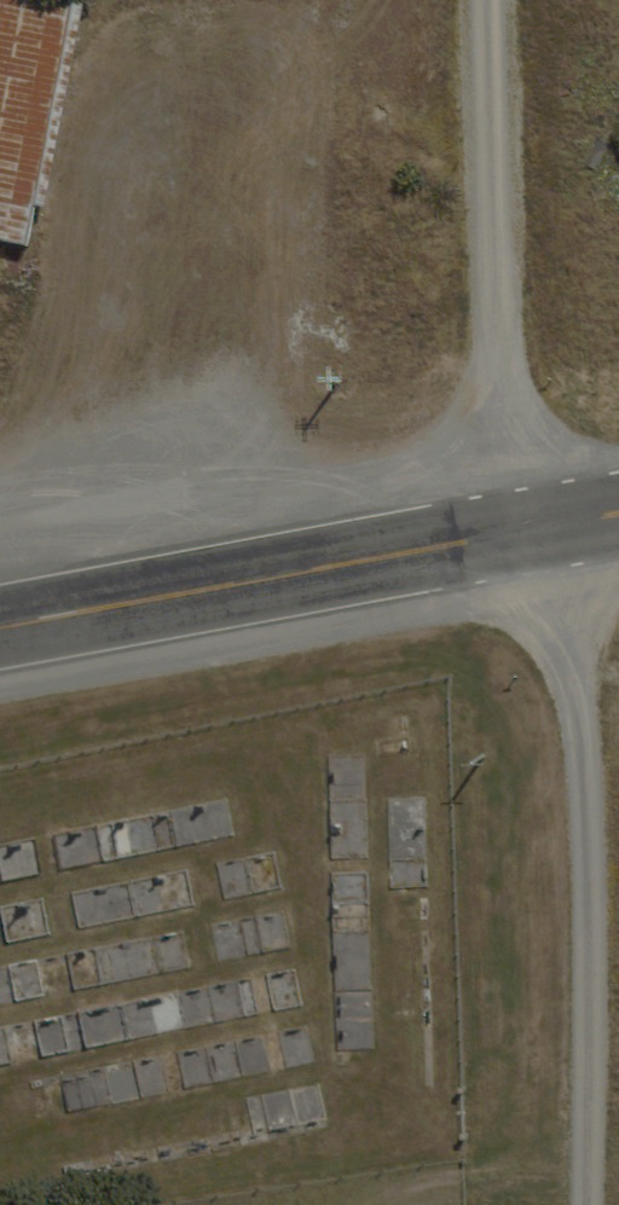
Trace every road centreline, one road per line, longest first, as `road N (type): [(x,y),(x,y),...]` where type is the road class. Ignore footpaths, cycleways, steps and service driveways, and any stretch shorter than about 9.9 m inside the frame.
road 1 (residential): [(542,528),(585,739),(576,1204)]
road 2 (secondary): [(0,627),(542,528)]
road 3 (unclassified): [(491,0),(506,356),(542,528)]

